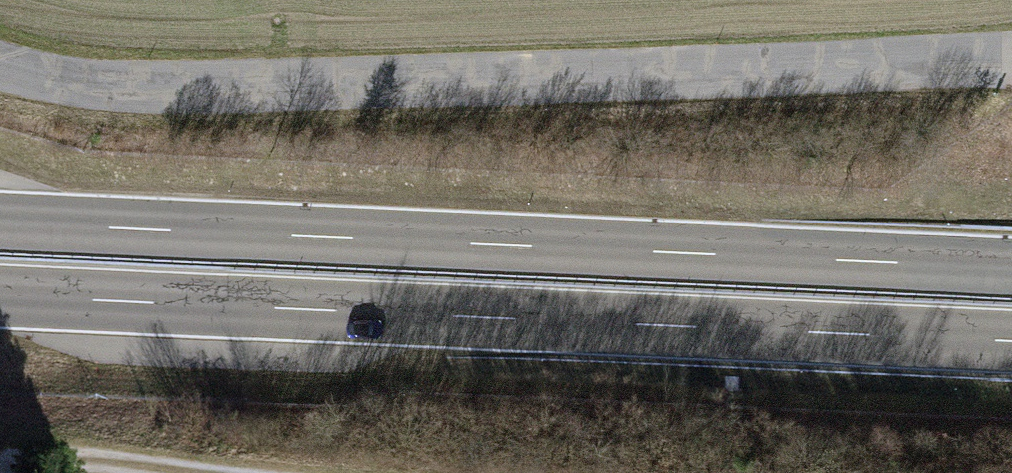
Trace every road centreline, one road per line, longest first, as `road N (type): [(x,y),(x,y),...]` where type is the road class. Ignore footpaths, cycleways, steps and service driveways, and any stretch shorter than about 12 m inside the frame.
road 1 (unclassified): [(1011,62),(145,86),(73,82),(0,64)]
road 2 (trunk): [(0,296),(1011,342)]
road 3 (trunk): [(1011,269),(0,223)]
road 4 (track): [(172,472),(55,457),(3,472)]

